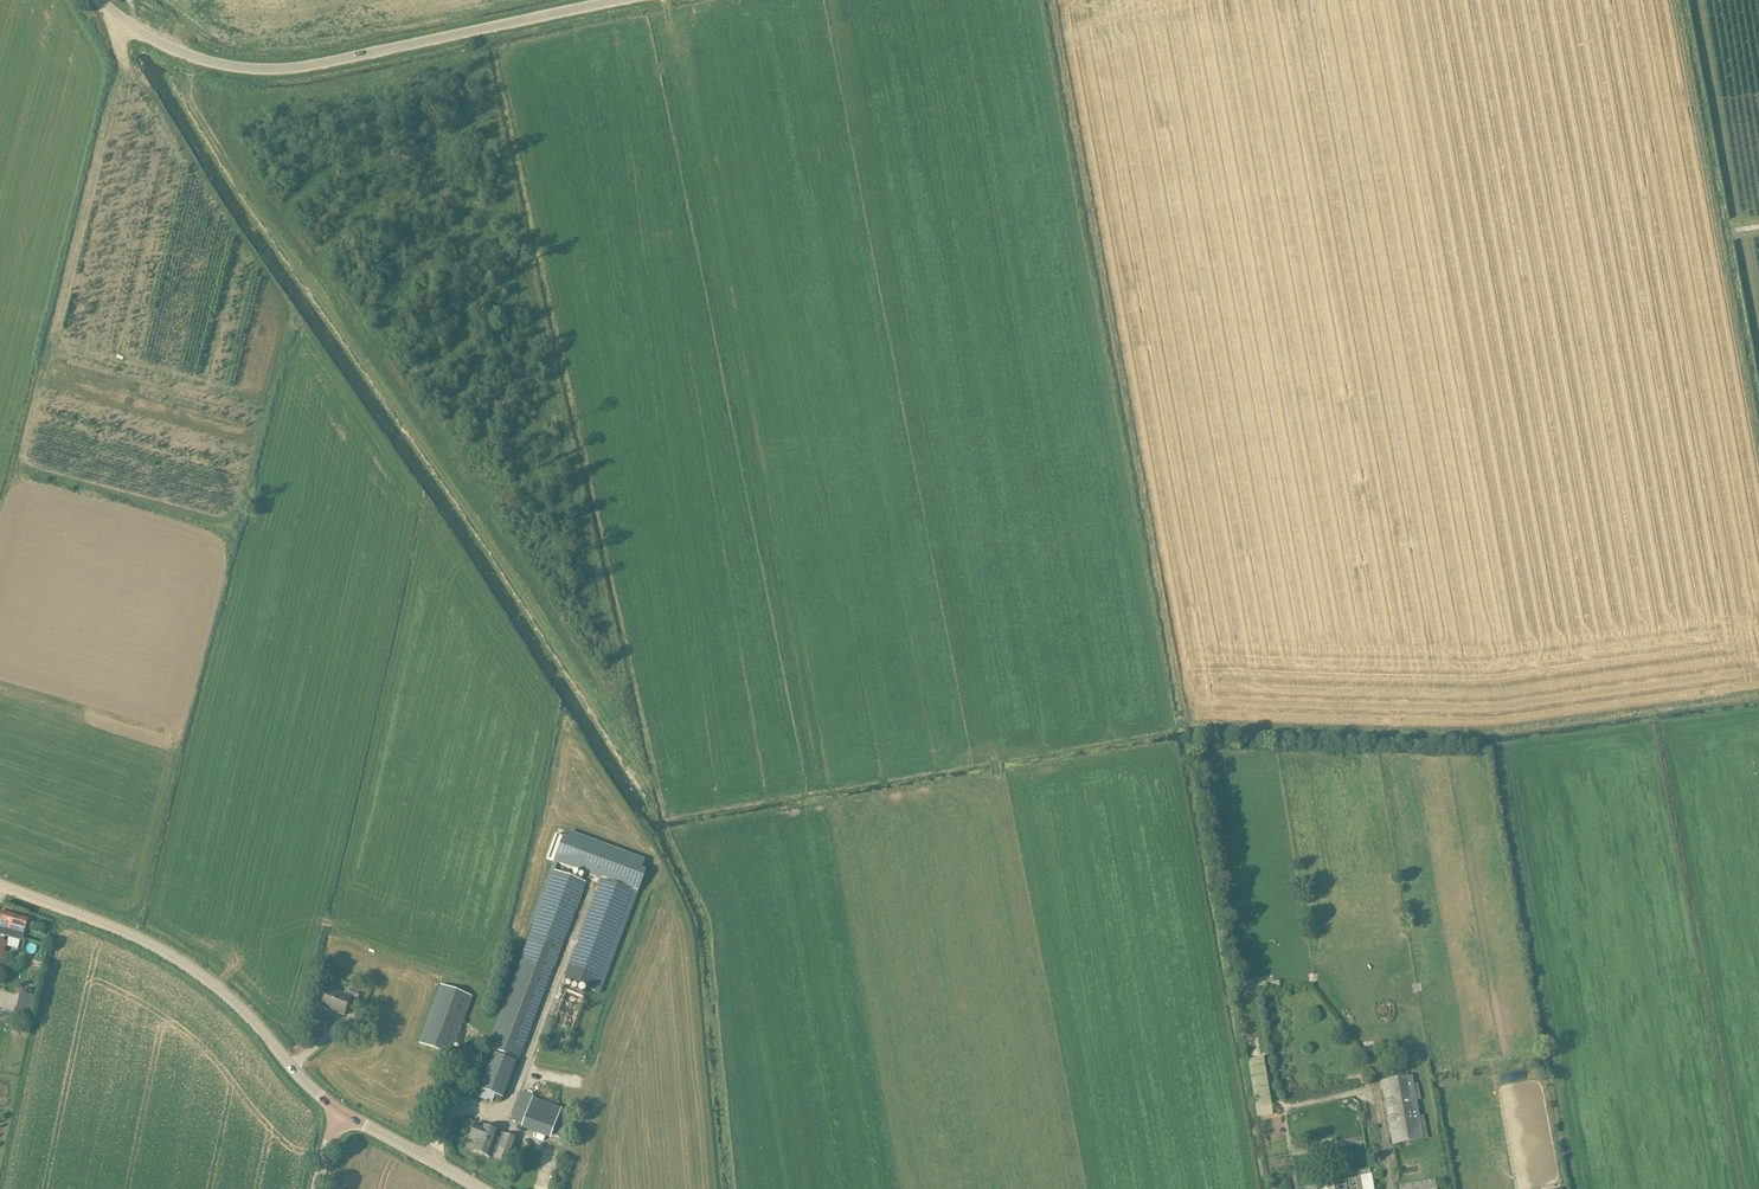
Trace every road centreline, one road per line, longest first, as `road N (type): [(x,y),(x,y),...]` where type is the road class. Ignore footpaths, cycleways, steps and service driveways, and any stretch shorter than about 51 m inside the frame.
road 1 (unclassified): [(637,0),(265,71),(182,54),(130,28),(98,0)]
road 2 (tertiary): [(339,1113),(294,1074),(258,1026),(173,957),(0,887)]
road 3 (tertiary): [(477,1188),(339,1113)]

